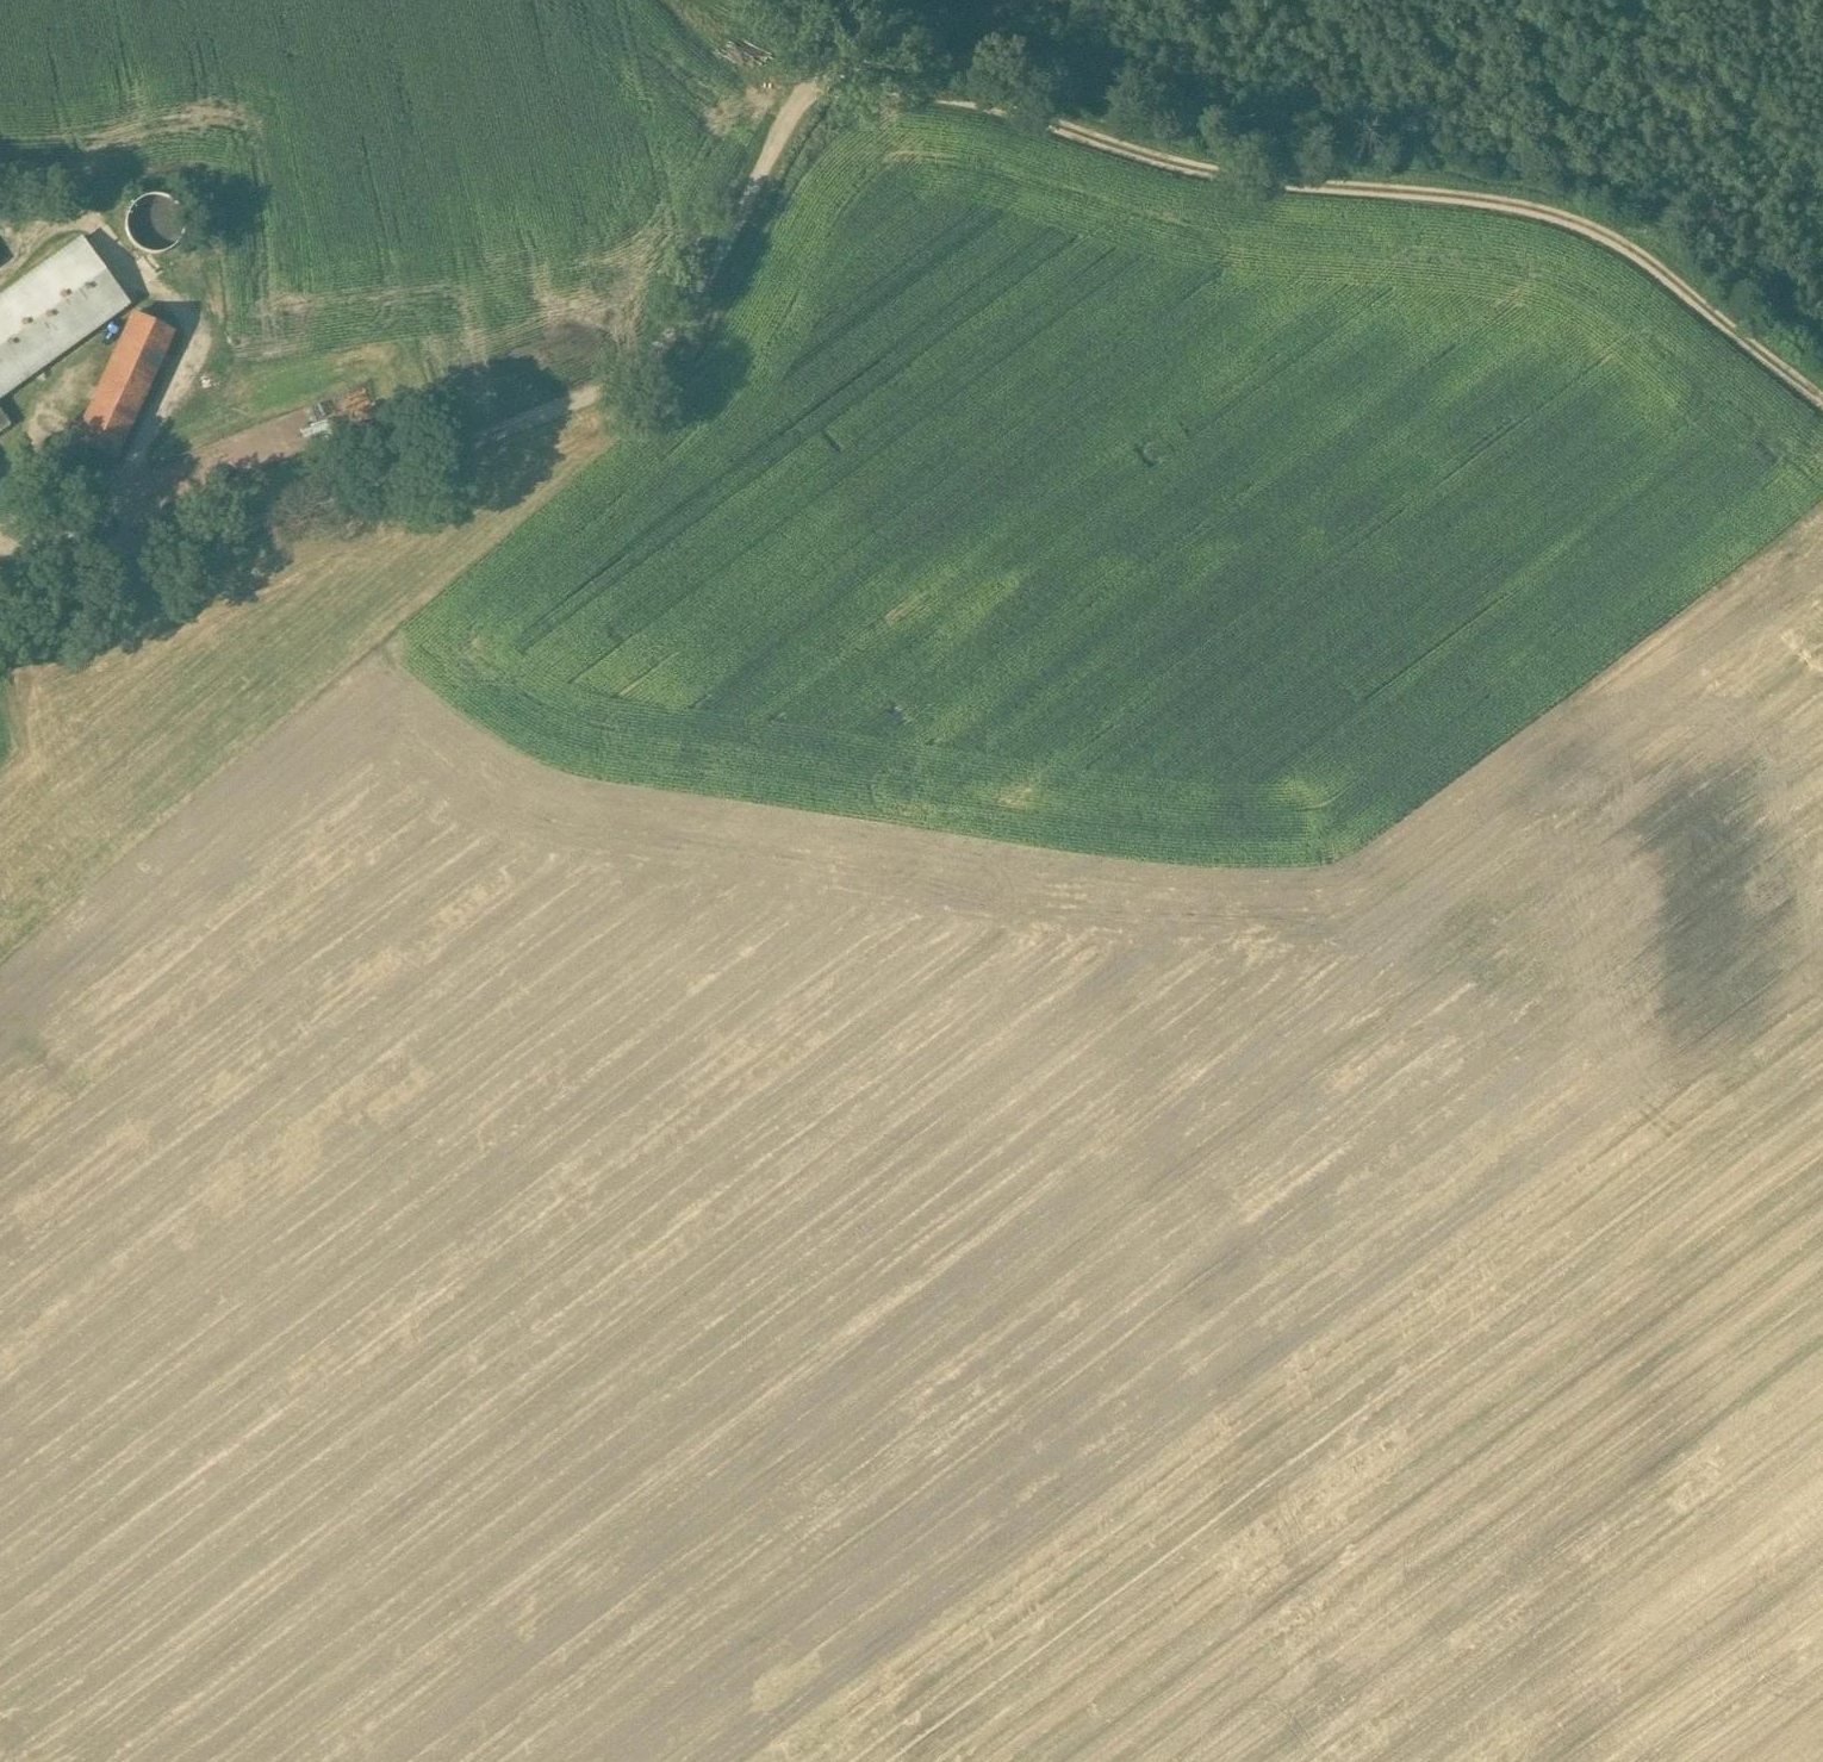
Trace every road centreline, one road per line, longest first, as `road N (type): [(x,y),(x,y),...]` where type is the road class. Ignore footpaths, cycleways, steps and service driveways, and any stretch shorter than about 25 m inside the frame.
road 1 (track): [(1822,397),(1625,245),(1529,207),(1213,175),(969,100),(829,87)]

